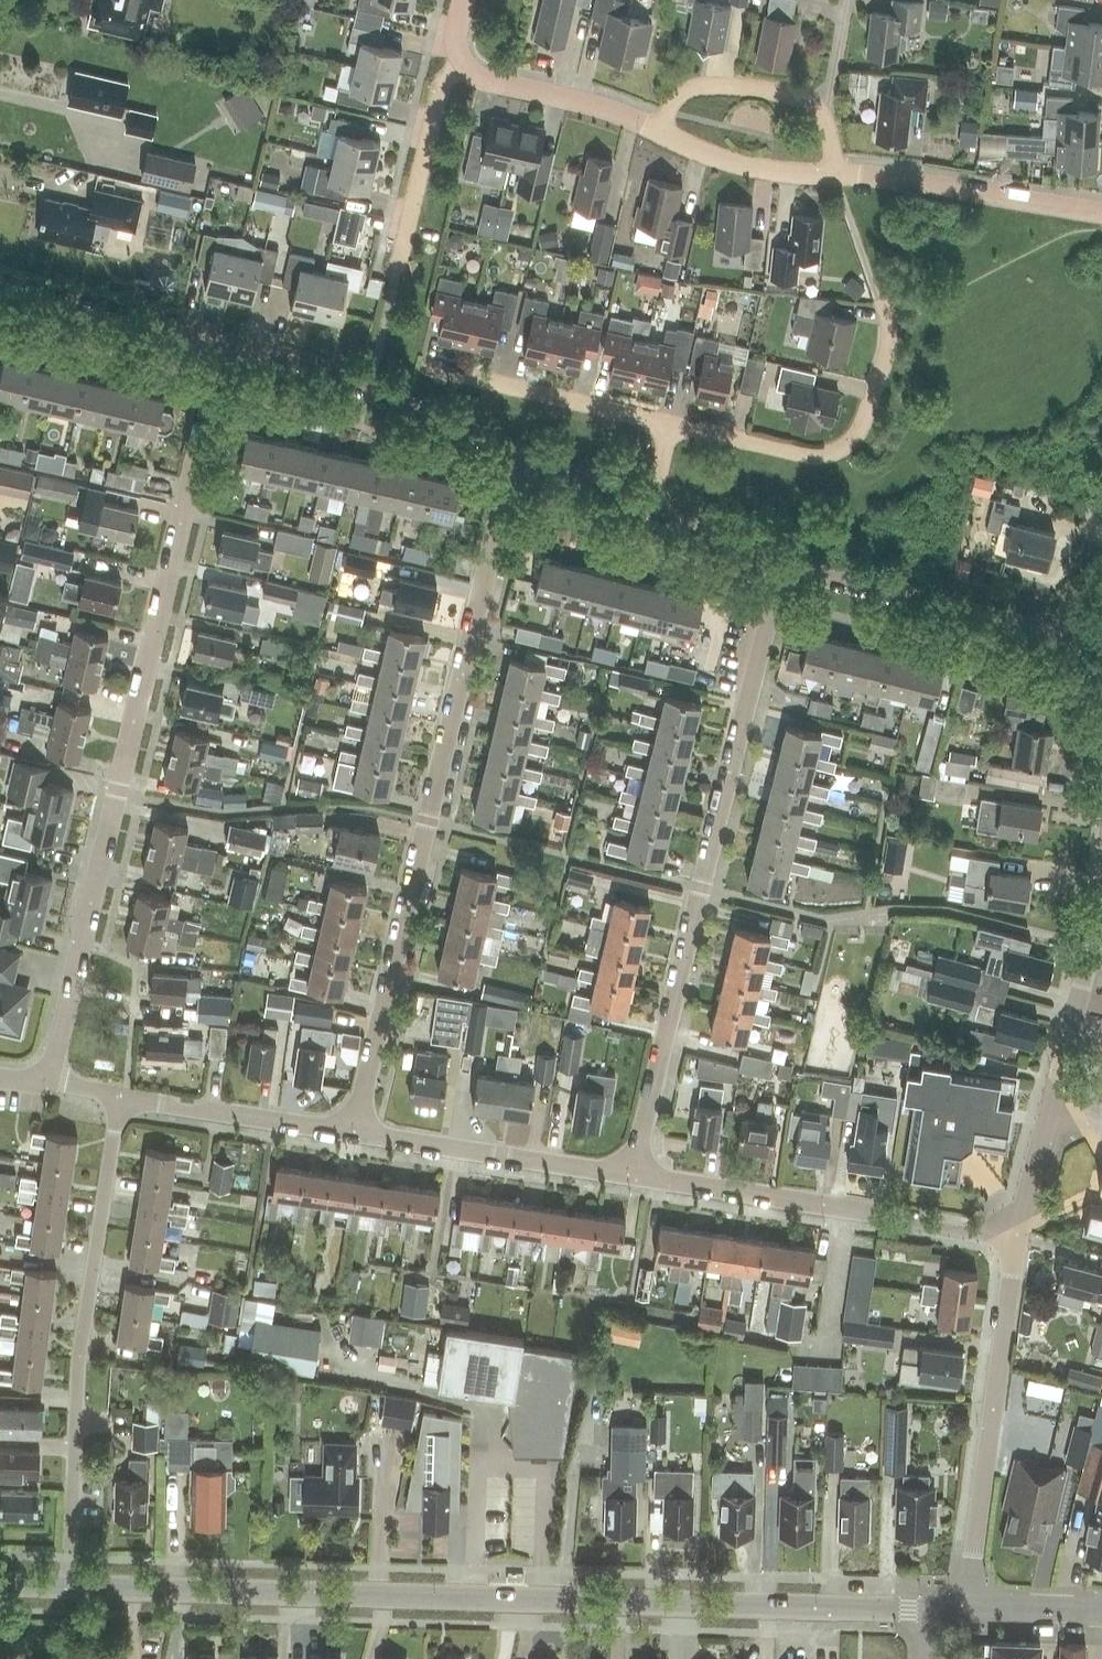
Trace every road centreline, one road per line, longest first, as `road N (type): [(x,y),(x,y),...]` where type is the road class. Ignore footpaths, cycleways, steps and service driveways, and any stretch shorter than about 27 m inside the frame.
road 1 (secondary): [(927,1608),(0,1584)]
road 2 (residential): [(50,1086),(225,347)]
road 3 (residential): [(354,1136),(518,454)]
road 4 (residential): [(632,1177),(784,565)]
road 5 (residential): [(75,1543),(82,1349),(121,1099)]
road 6 (residential): [(1017,1238),(632,1177)]
road 7 (residential): [(966,1609),(1017,1238)]
road 8 (residential): [(1017,1238),(1101,913)]
road 9 (residential): [(673,423),(807,456),(844,448),(858,434),(889,342),(880,303)]
road 10 (unclassified): [(1101,645),(784,565)]
road 11 (unclassified): [(518,454),(346,382),(225,347)]
road 12 (residential): [(632,1177),(354,1136)]
road 13 (residential): [(1101,213),(836,176)]
road 14 (residential): [(424,366),(673,423)]
road 15 (residential): [(354,1136),(121,1099)]
road 16 (unclassified): [(225,347),(0,290)]
road 17 (residential): [(397,274),(441,88),(464,60)]
road 18 (residential): [(659,132),(596,106),(488,81),(464,60)]
road 19 (residential): [(659,132),(672,103),(693,88),(797,97),(826,113)]
road 20 (residential): [(836,176),(703,155),(659,132)]
road 21 (unclassified): [(784,565),(649,512)]
road 22 (unclassified): [(649,512),(518,454)]
road 23 (secondary): [(1101,1613),(966,1609)]

